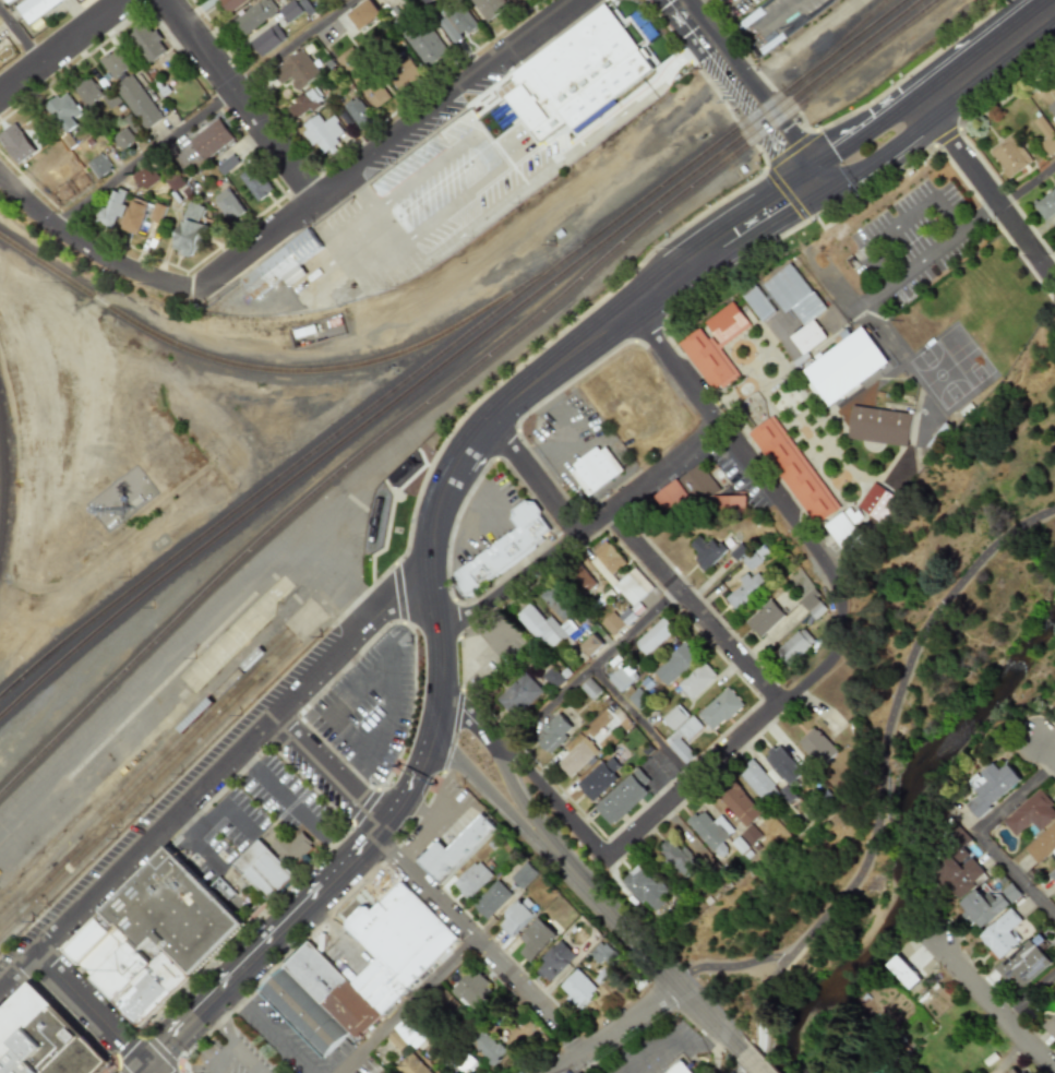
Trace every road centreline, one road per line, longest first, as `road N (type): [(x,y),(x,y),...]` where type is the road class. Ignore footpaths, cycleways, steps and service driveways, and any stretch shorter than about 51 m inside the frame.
road 1 (secondary): [(435,562),(445,689),(416,784),(377,839),(147,1065)]
road 2 (residential): [(0,989),(435,562)]
road 3 (residential): [(195,291),(579,0)]
road 4 (secondary): [(435,562),(444,496),(492,420),(724,240)]
road 5 (residential): [(831,571),(848,631),(841,654),(610,859)]
road 6 (residential): [(444,636),(724,431)]
road 7 (residential): [(633,308),(831,571)]
road 8 (residential): [(377,839),(587,1054)]
road 9 (secondary): [(816,180),(1054,6)]
road 10 (tertiary): [(541,838),(742,1052)]
road 11 (residential): [(609,514),(784,703)]
road 12 (residential): [(316,199),(166,0)]
road 13 (residential): [(195,291),(91,248),(0,178)]
road 14 (tertiary): [(816,180),(680,0)]
road 15 (residential): [(922,108),(1054,280)]
road 16 (tertiary): [(541,838),(500,751),(445,689)]
road 17 (residential): [(938,941),(1054,1071)]
road 18 (residential): [(276,718),(373,813),(377,839)]
road 19 (residential): [(36,953),(147,1065)]
road 20 (residential): [(0,96),(125,0)]
road 21 (residential): [(610,859),(517,758),(500,751)]
road 22 (tertiary): [(435,738),(541,838)]
road 23 (residential): [(579,536),(492,420)]

